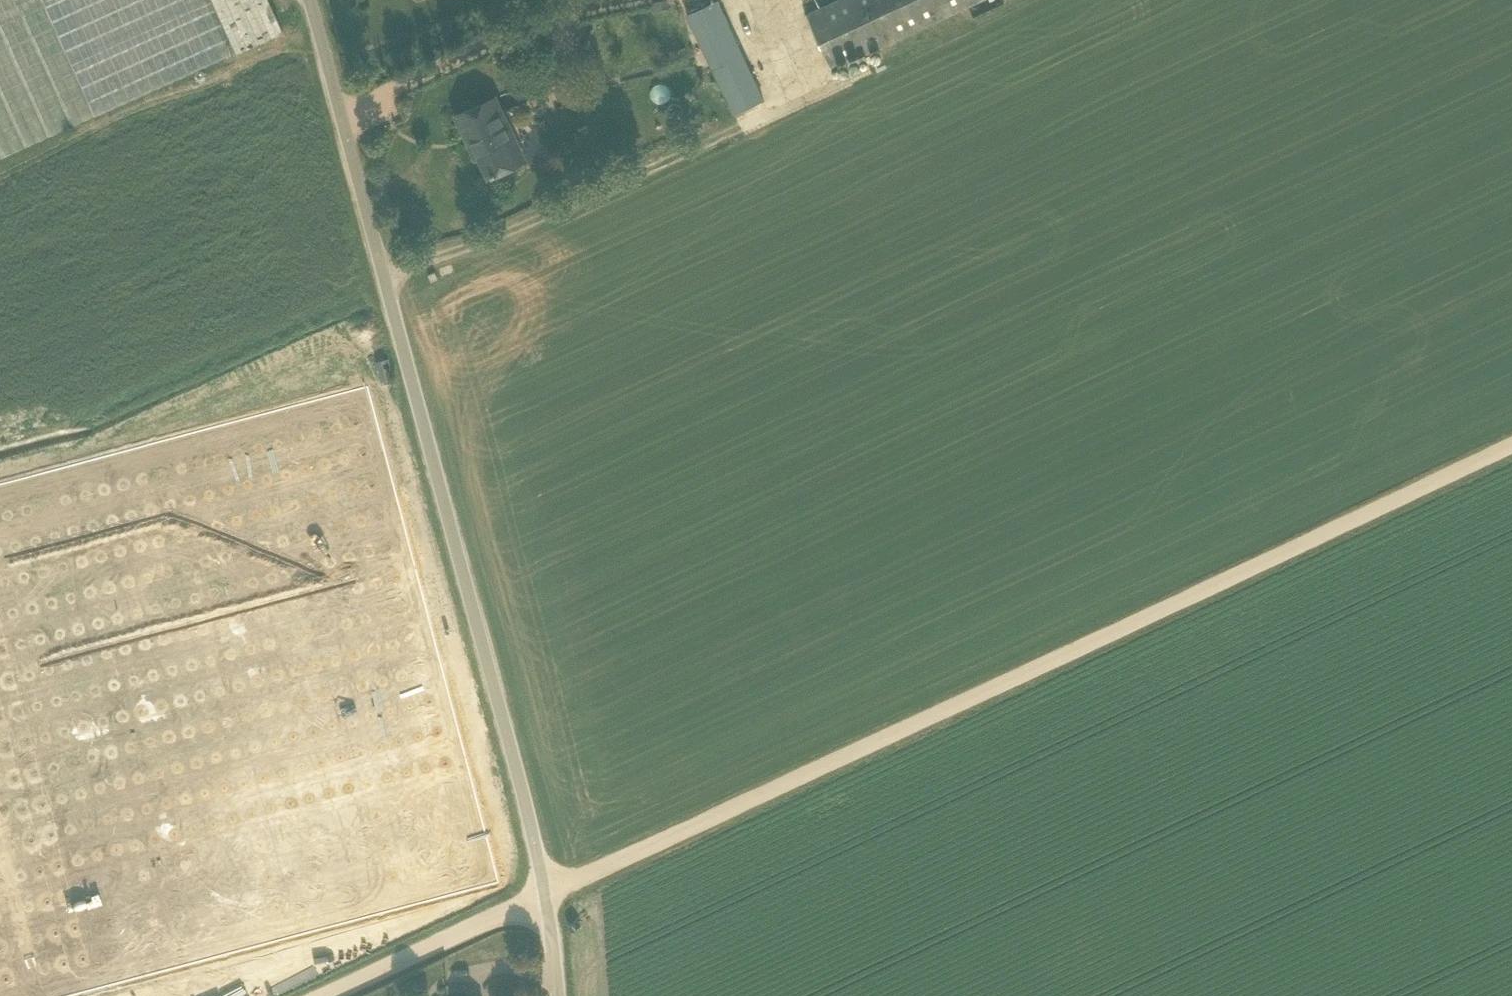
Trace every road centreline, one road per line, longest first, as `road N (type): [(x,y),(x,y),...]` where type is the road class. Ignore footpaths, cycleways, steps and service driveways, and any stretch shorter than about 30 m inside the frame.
road 1 (track): [(1511,443),(342,995)]
road 2 (unclassified): [(559,995),(550,898),(297,0)]

